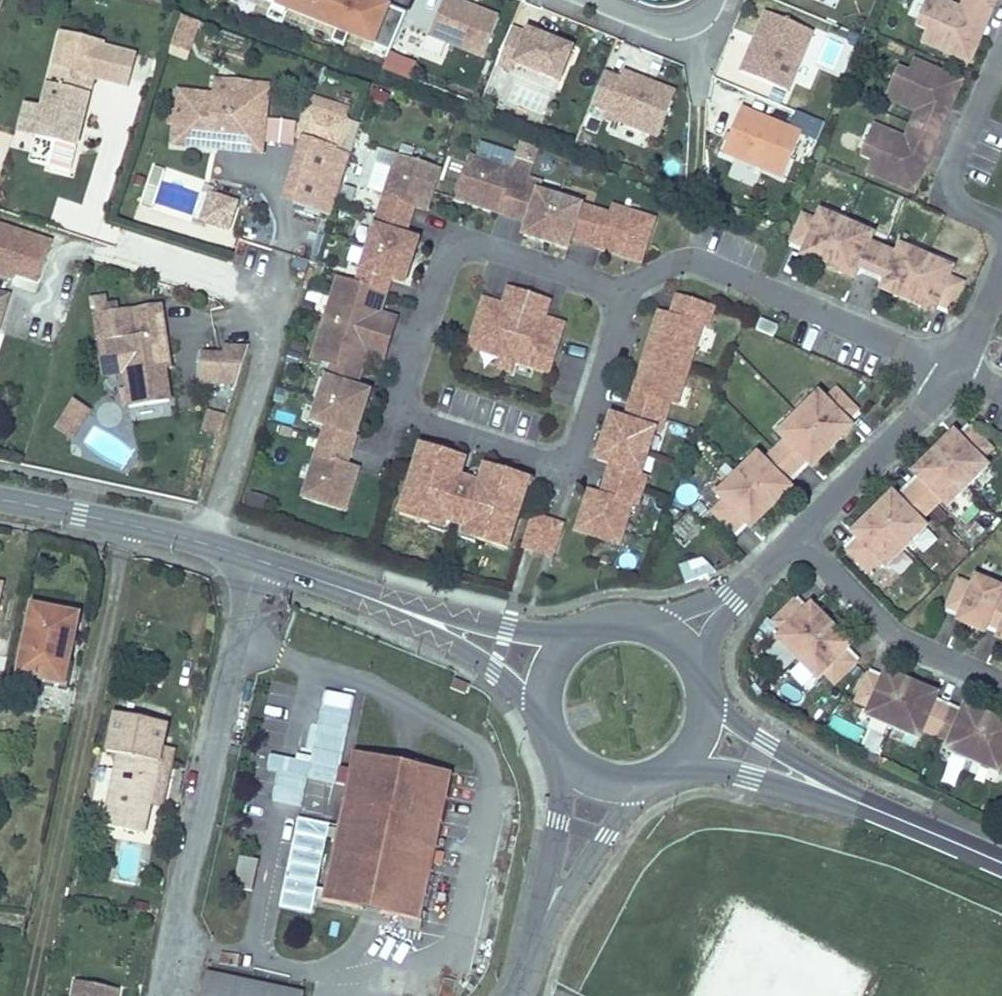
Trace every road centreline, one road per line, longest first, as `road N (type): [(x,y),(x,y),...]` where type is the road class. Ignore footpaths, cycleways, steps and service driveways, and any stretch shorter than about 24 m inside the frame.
road 1 (residential): [(623,294),(486,244),(468,250),(453,265),(414,382),(417,396),(428,410),(547,448),(564,447),(576,434),(620,310)]
road 2 (residential): [(123,525),(26,995)]
road 3 (residential): [(258,559),(167,995)]
road 4 (residential): [(208,543),(276,315),(264,290),(117,248)]
road 5 (residential): [(797,539),(903,641),(1001,684)]
road 6 (residential): [(797,539),(957,372)]
road 7 (secondary): [(659,775),(705,769),(750,776),(882,812)]
road 8 (secondary): [(882,812),(725,713),(702,686)]
road 9 (residential): [(768,296),(957,372)]
road 10 (secondary): [(428,621),(258,559)]
road 11 (secondary): [(601,627),(550,635),(428,621)]
road 12 (residential): [(768,296),(681,267),(623,294)]
road 13 (secondary): [(428,621),(546,719)]
road 14 (secondary): [(546,719),(557,746),(597,778),(659,775)]
road 15 (residential): [(716,0),(688,22),(657,27),(591,0)]
road 16 (residential): [(1001,72),(949,200)]
road 17 (secondary): [(882,812),(1001,863)]
road 18 (secondary): [(123,525),(0,499)]

